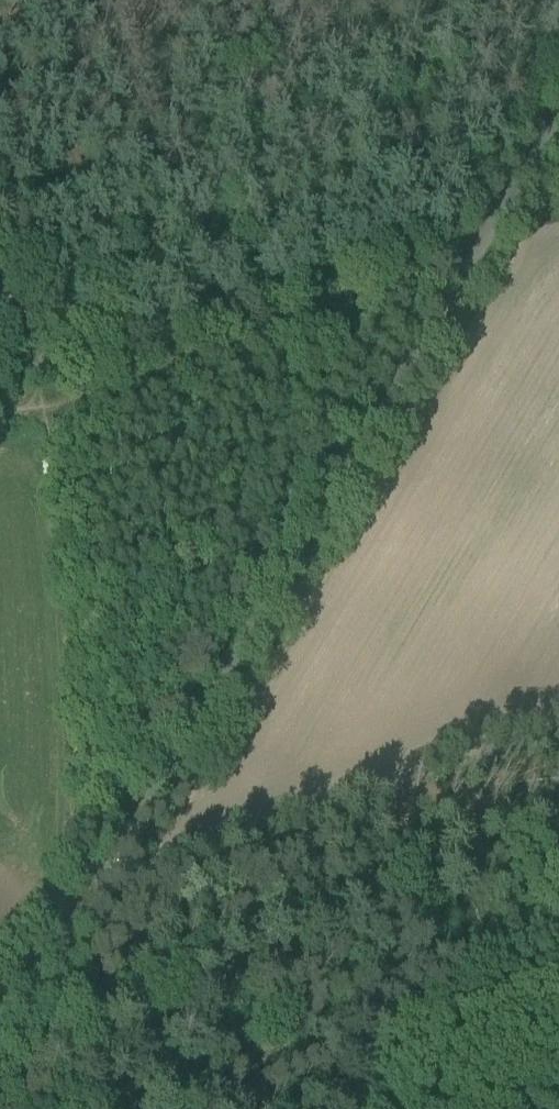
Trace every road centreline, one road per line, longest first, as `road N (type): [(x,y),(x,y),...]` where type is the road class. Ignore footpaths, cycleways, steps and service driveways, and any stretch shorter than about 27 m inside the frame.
road 1 (track): [(265,0),(115,281),(71,394),(50,414),(0,413)]
road 2 (track): [(55,927),(64,1108)]
road 3 (track): [(0,281),(58,409)]

